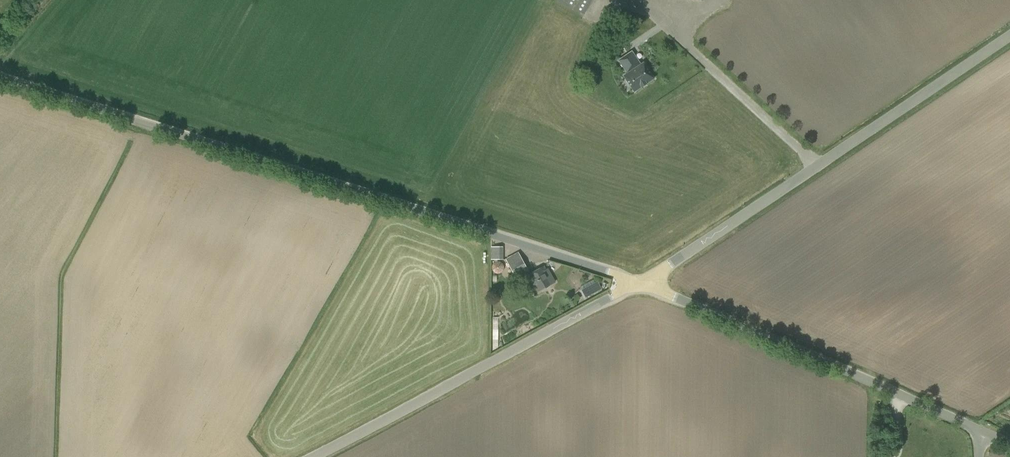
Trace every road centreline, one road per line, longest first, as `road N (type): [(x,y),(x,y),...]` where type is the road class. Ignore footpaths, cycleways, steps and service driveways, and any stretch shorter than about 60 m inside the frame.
road 1 (tertiary): [(639,281),(0,78)]
road 2 (tertiary): [(639,281),(1009,36)]
road 3 (tertiary): [(978,429),(639,281)]
road 4 (tertiary): [(317,456),(639,281)]
road 5 (track): [(824,161),(656,8)]

